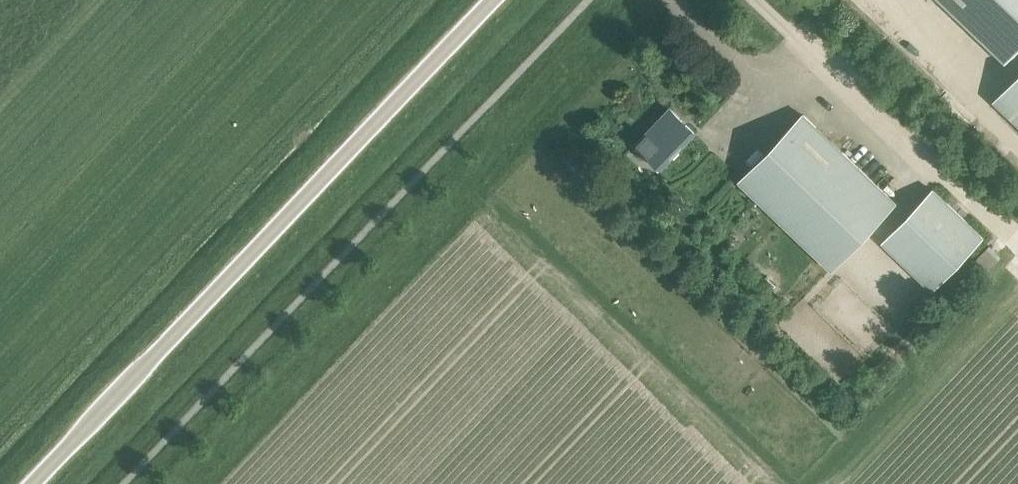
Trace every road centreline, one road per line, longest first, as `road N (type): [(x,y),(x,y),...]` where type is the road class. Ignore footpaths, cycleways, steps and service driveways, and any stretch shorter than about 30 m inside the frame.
road 1 (tertiary): [(30,483),(490,0)]

